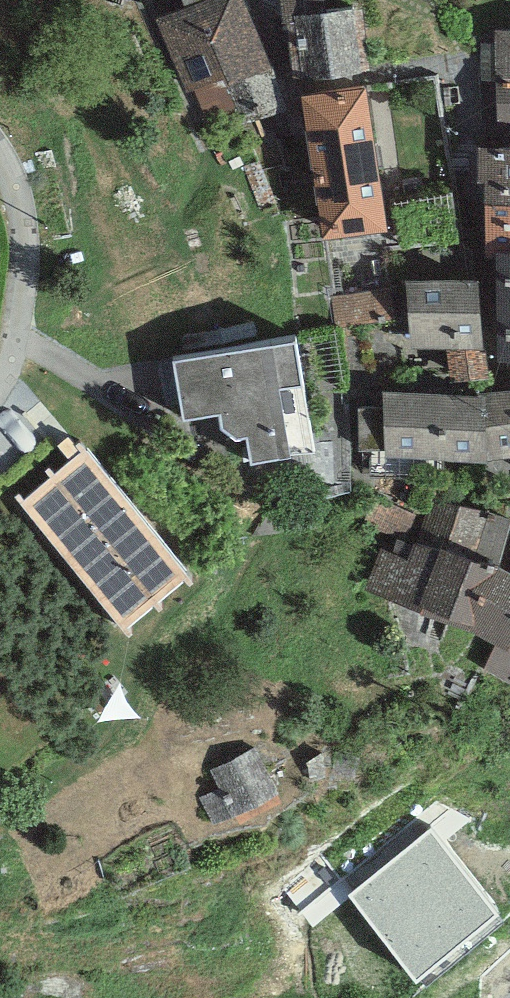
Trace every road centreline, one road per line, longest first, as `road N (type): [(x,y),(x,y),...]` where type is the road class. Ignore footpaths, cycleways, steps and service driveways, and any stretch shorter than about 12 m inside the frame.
road 1 (residential): [(0,374),(24,273),(17,196),(0,159)]

